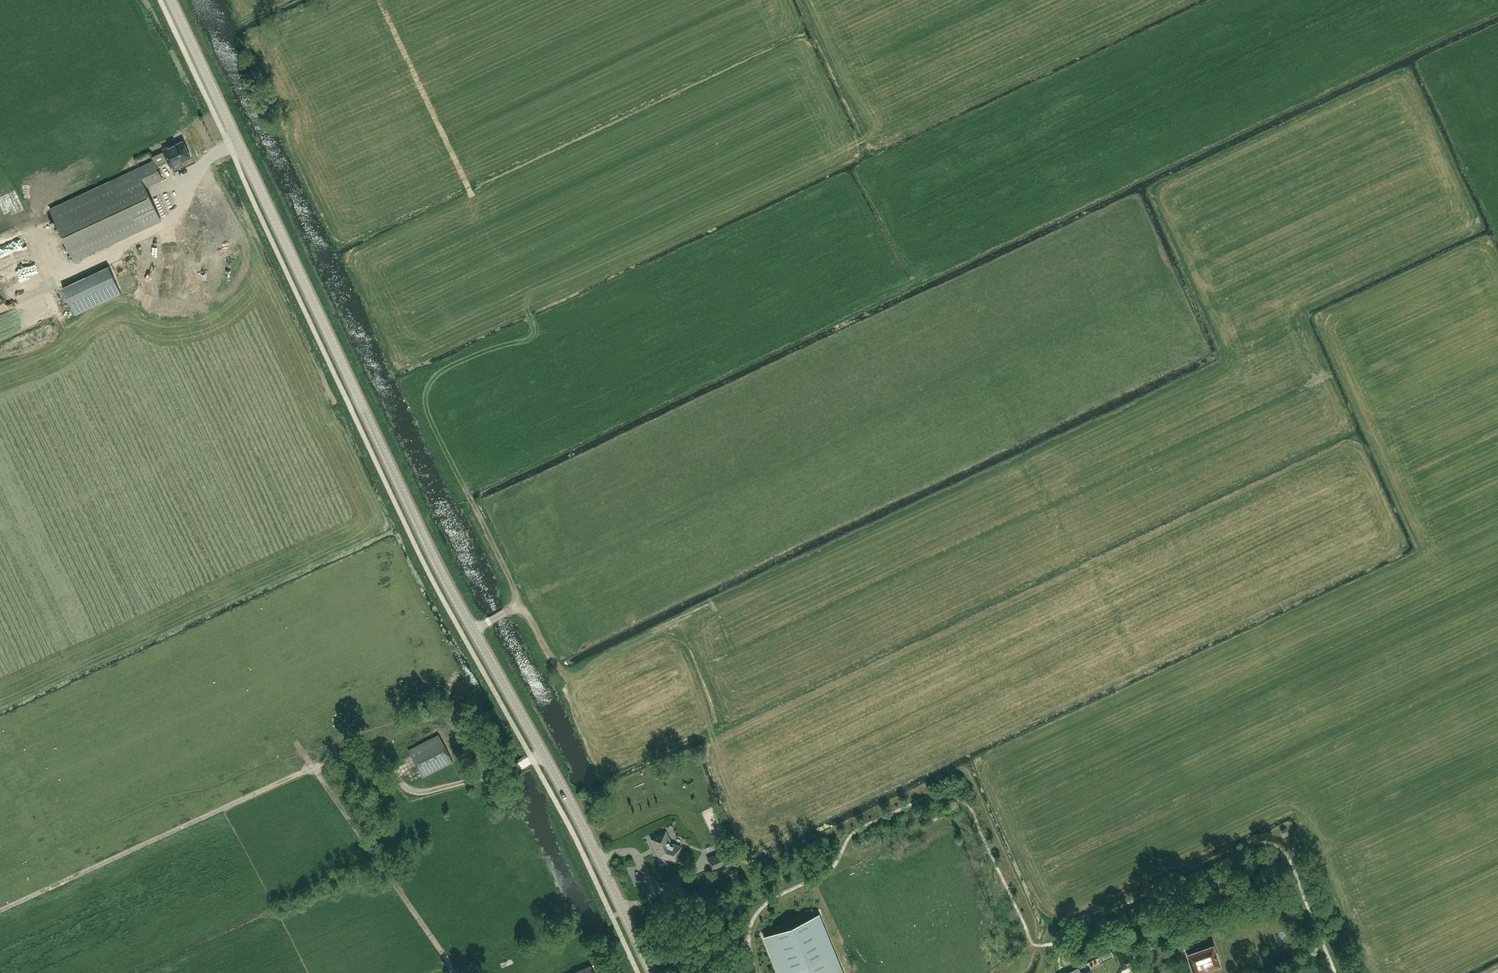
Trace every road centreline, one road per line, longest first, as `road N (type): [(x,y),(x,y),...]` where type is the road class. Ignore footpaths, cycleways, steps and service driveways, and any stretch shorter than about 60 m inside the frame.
road 1 (tertiary): [(653,972),(576,811),(439,564),(171,0)]

